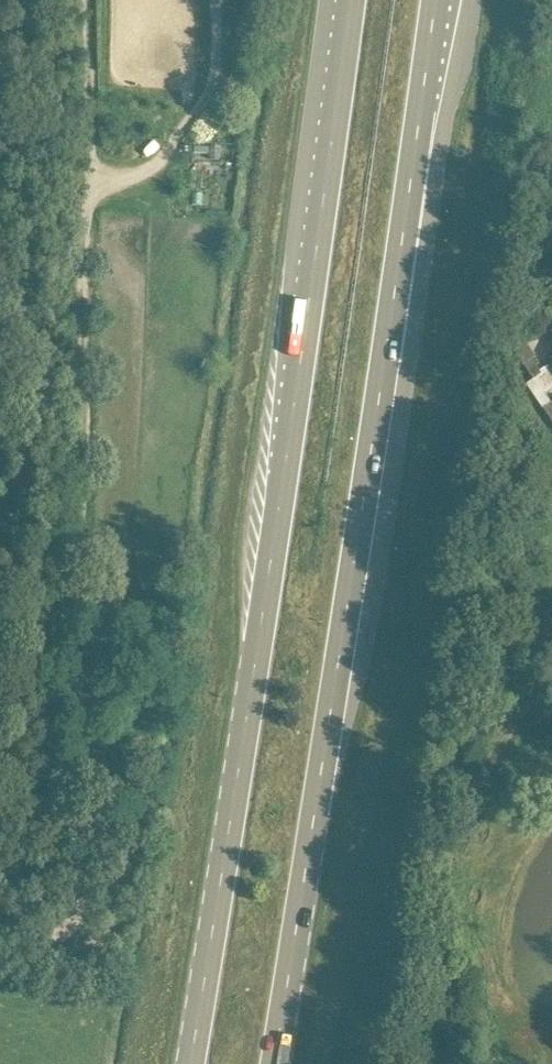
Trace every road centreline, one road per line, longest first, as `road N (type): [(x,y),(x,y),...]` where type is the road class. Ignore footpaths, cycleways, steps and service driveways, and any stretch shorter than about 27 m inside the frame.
road 1 (trunk): [(350,0),(250,693)]
road 2 (trunk): [(343,627),(434,0)]
road 3 (secondary): [(277,1063),(343,627)]
road 4 (secondary): [(250,693),(186,1063)]

